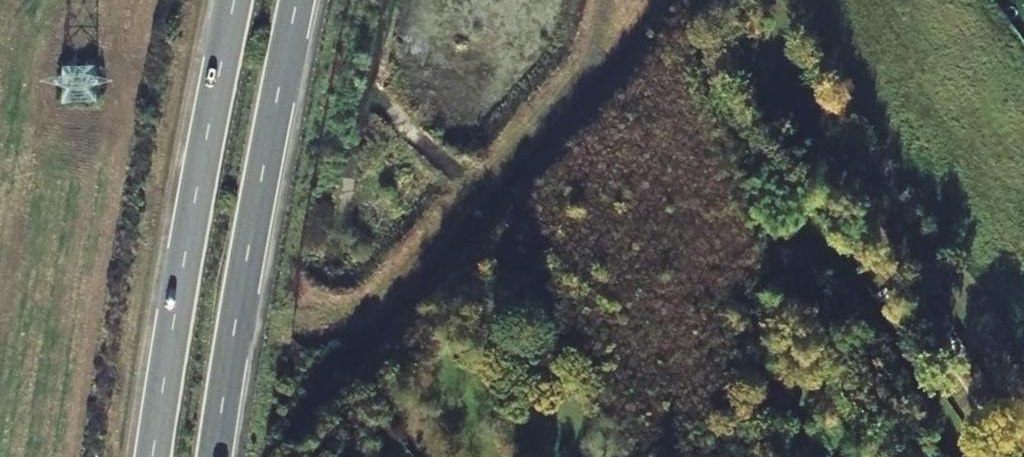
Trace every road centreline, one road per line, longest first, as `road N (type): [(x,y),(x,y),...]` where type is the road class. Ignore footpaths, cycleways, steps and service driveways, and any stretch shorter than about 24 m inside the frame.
road 1 (trunk): [(214,456),(298,0)]
road 2 (trunk): [(234,0),(151,456)]

